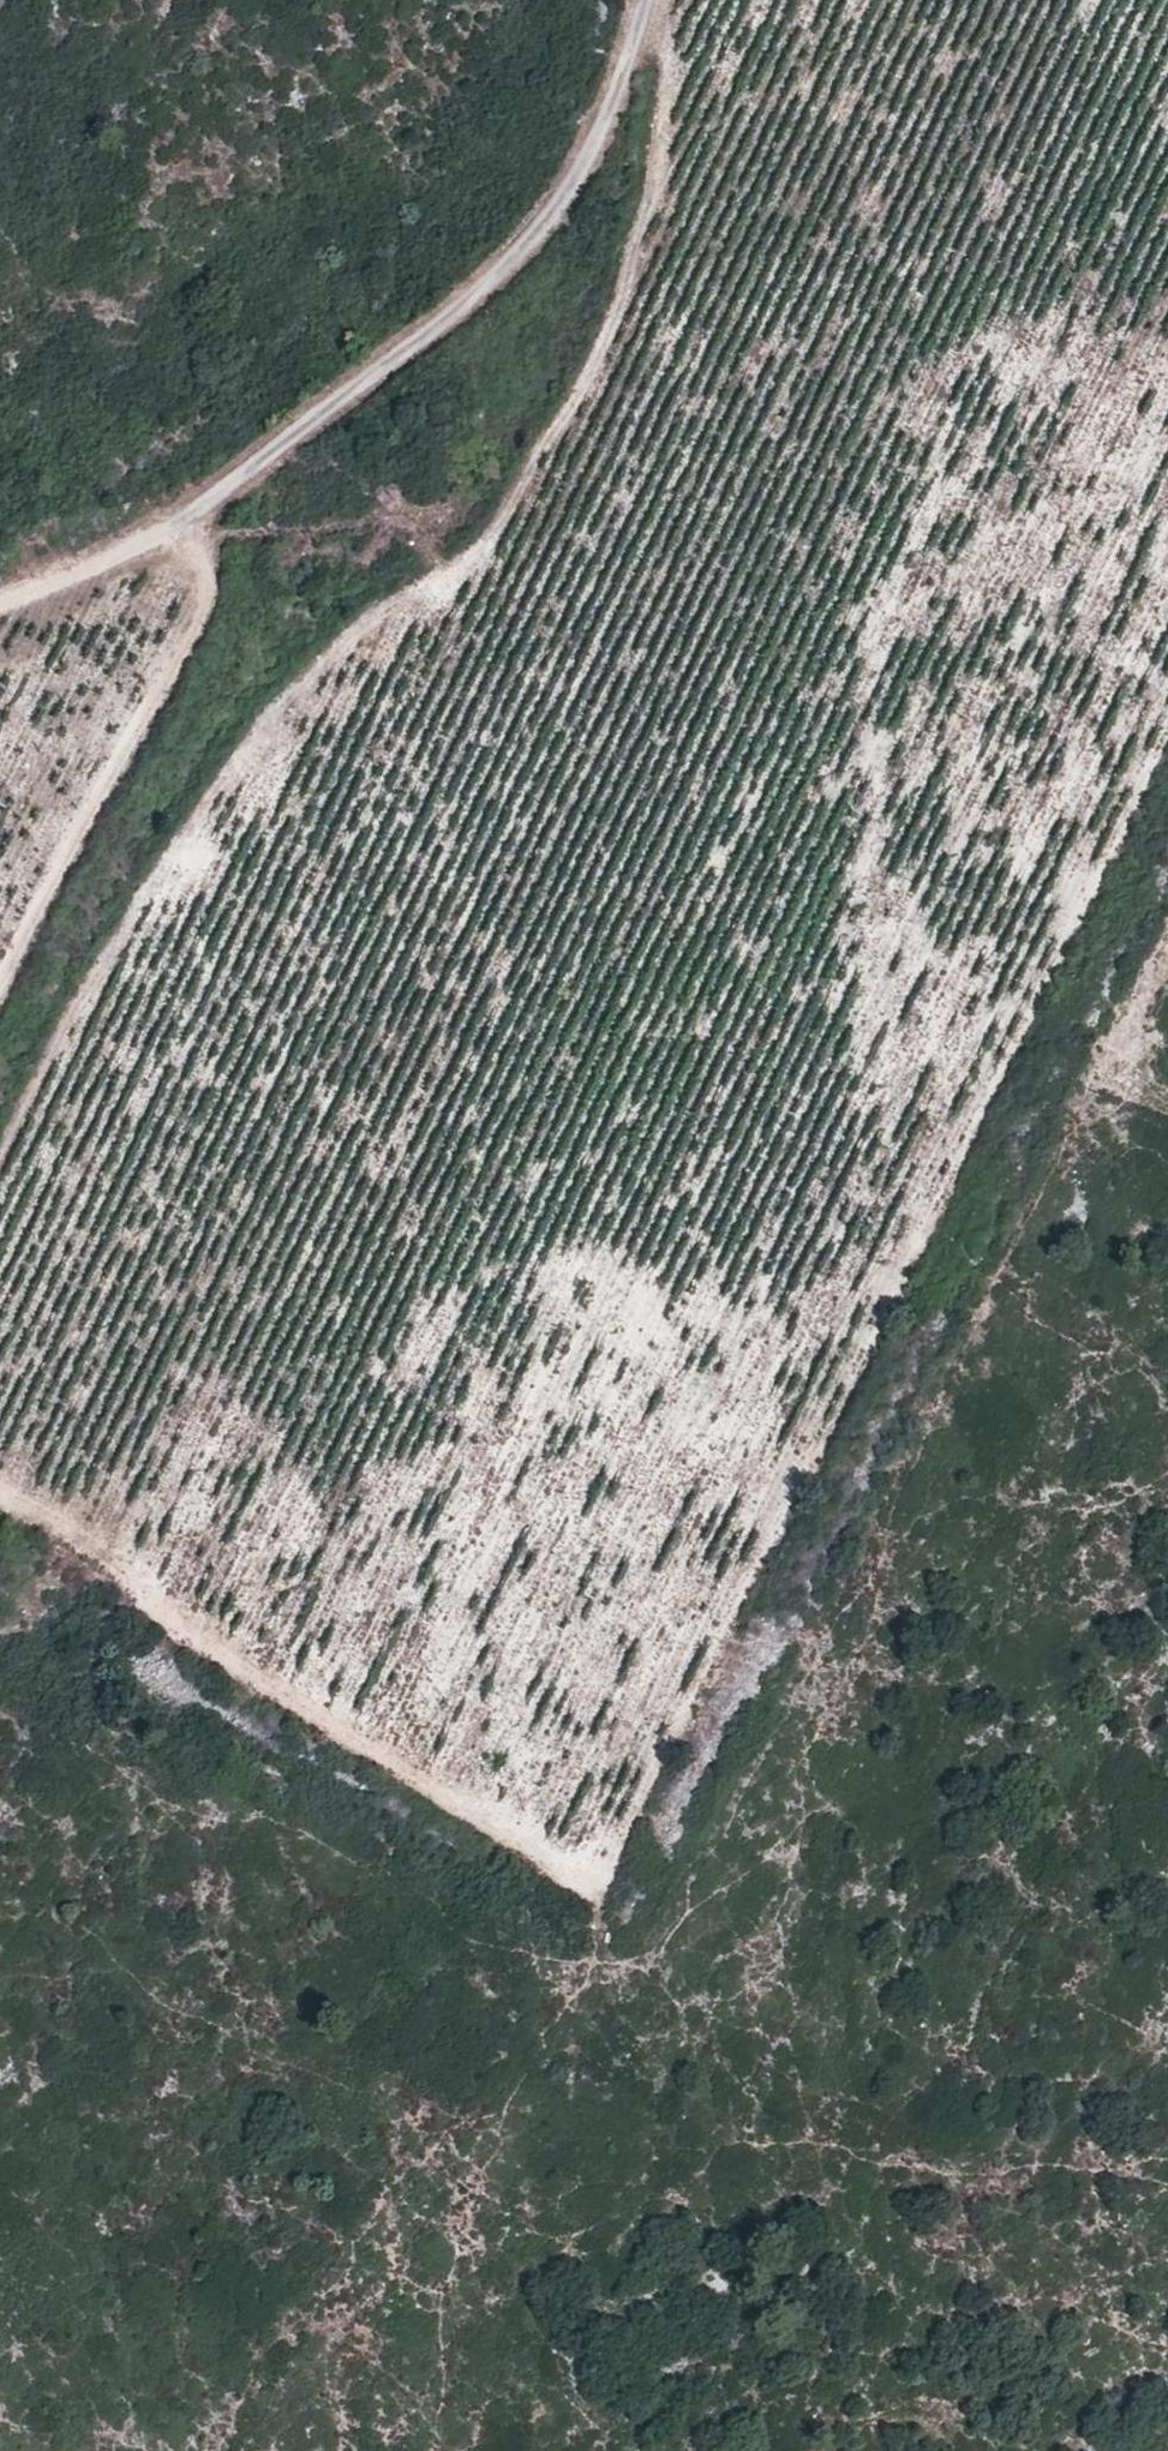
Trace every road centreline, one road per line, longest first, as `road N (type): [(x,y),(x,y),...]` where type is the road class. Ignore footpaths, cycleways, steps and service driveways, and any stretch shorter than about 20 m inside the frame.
road 1 (track): [(0,608),(198,524),(533,244),(584,169),(643,0)]

